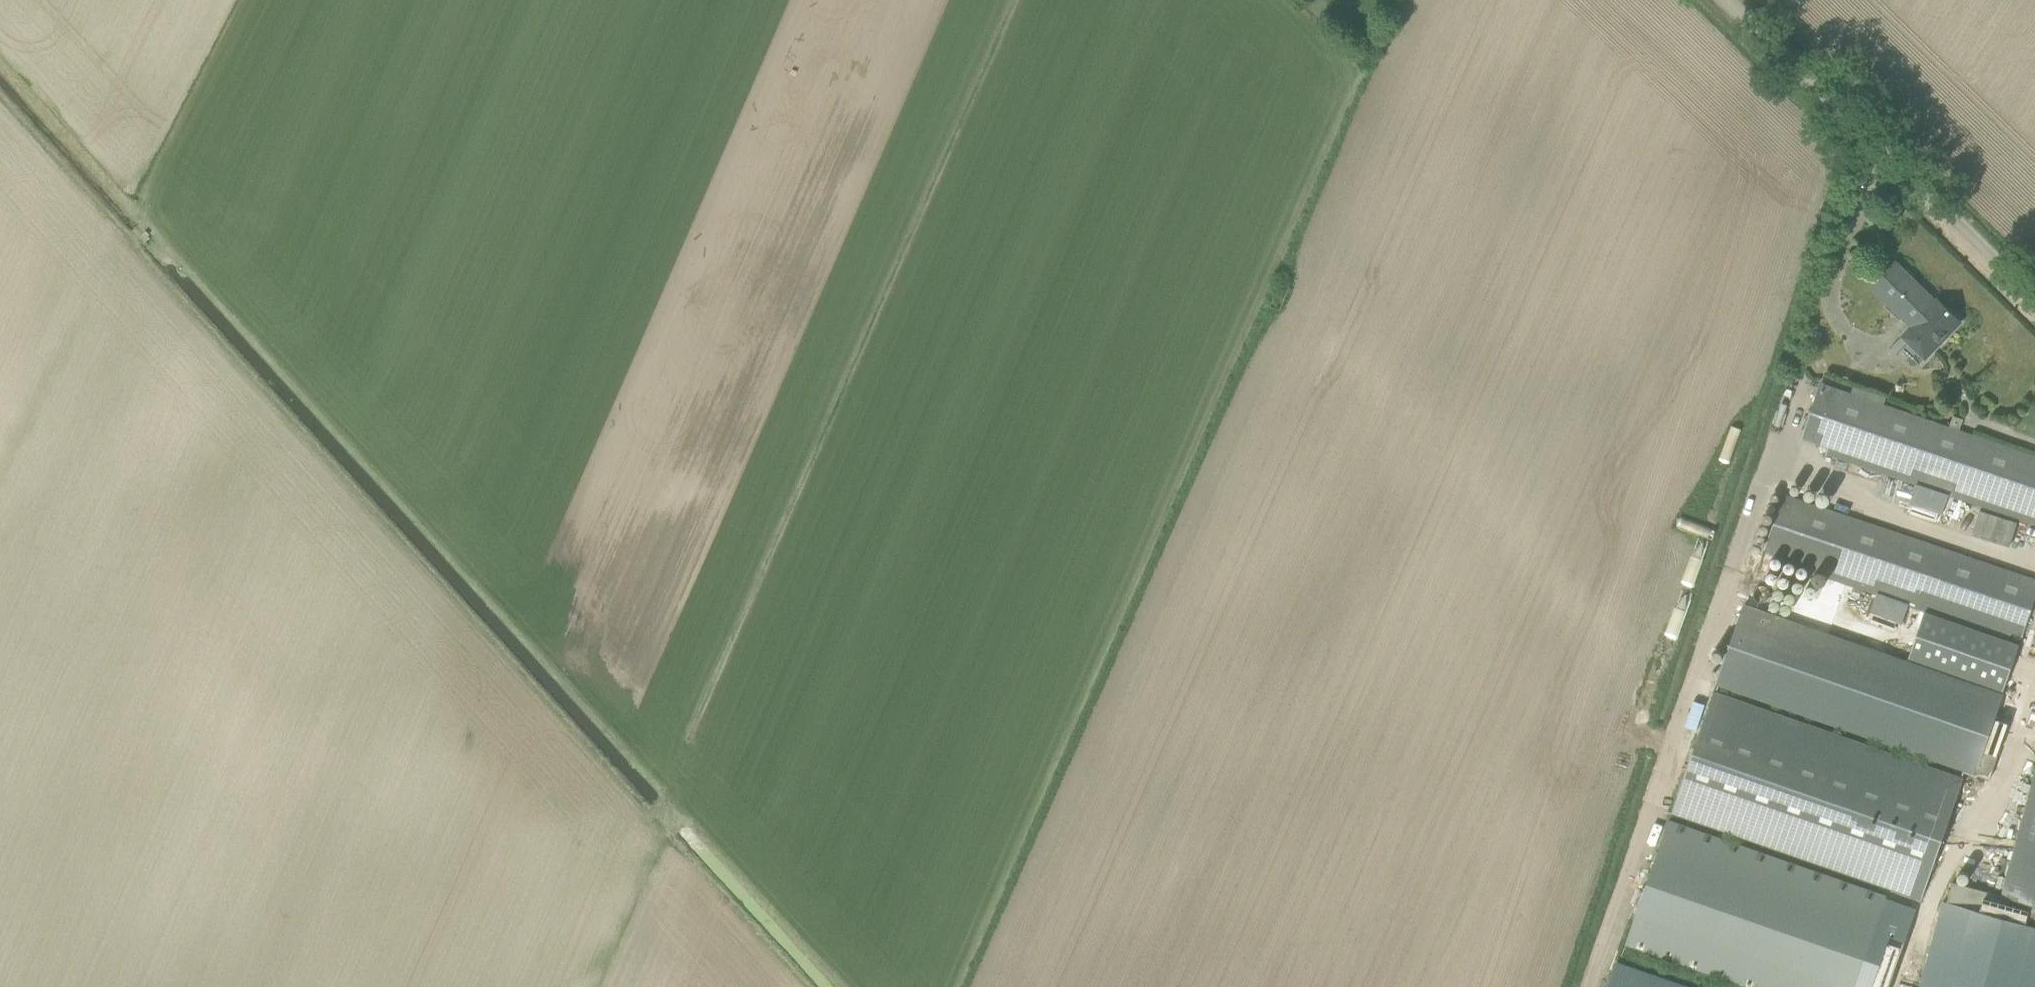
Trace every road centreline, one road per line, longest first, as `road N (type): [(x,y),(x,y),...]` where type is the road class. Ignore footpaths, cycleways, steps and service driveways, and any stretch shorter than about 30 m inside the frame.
road 1 (unclassified): [(2034,293),(1736,0)]

